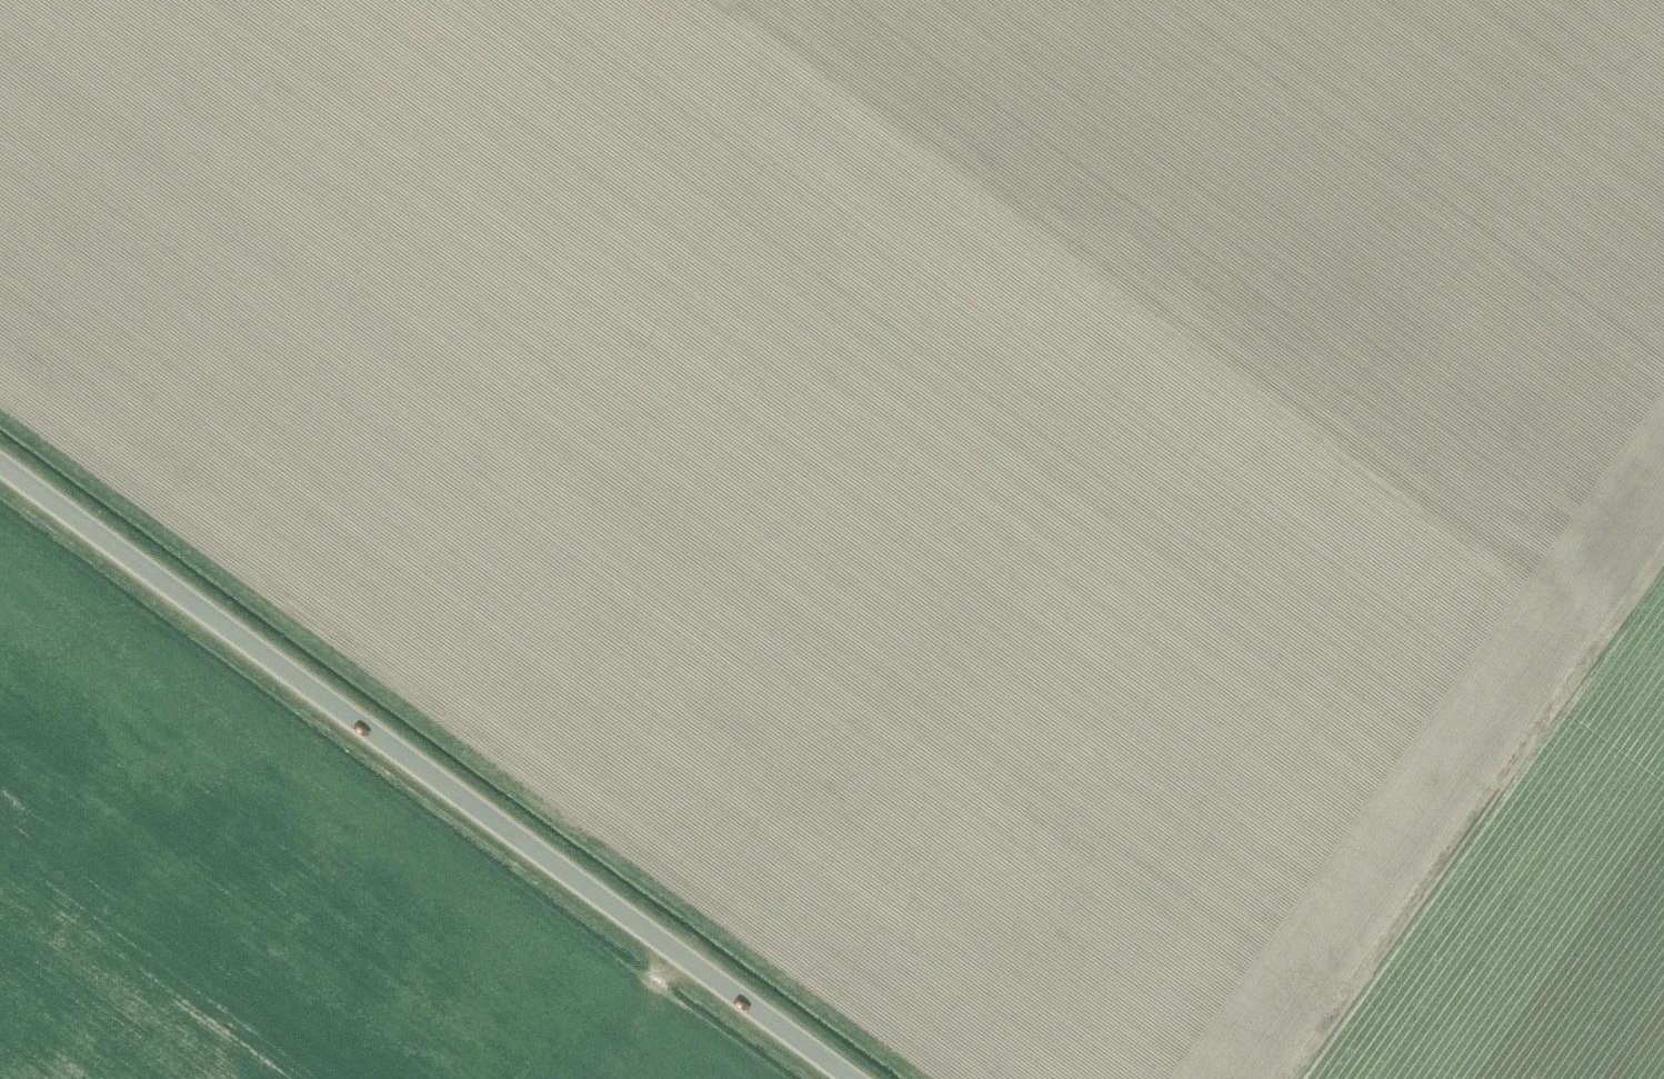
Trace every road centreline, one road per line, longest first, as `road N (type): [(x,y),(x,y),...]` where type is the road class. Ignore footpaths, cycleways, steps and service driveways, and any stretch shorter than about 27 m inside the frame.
road 1 (unclassified): [(855,1078),(0,463)]
road 2 (track): [(1280,1078),(1598,636)]

